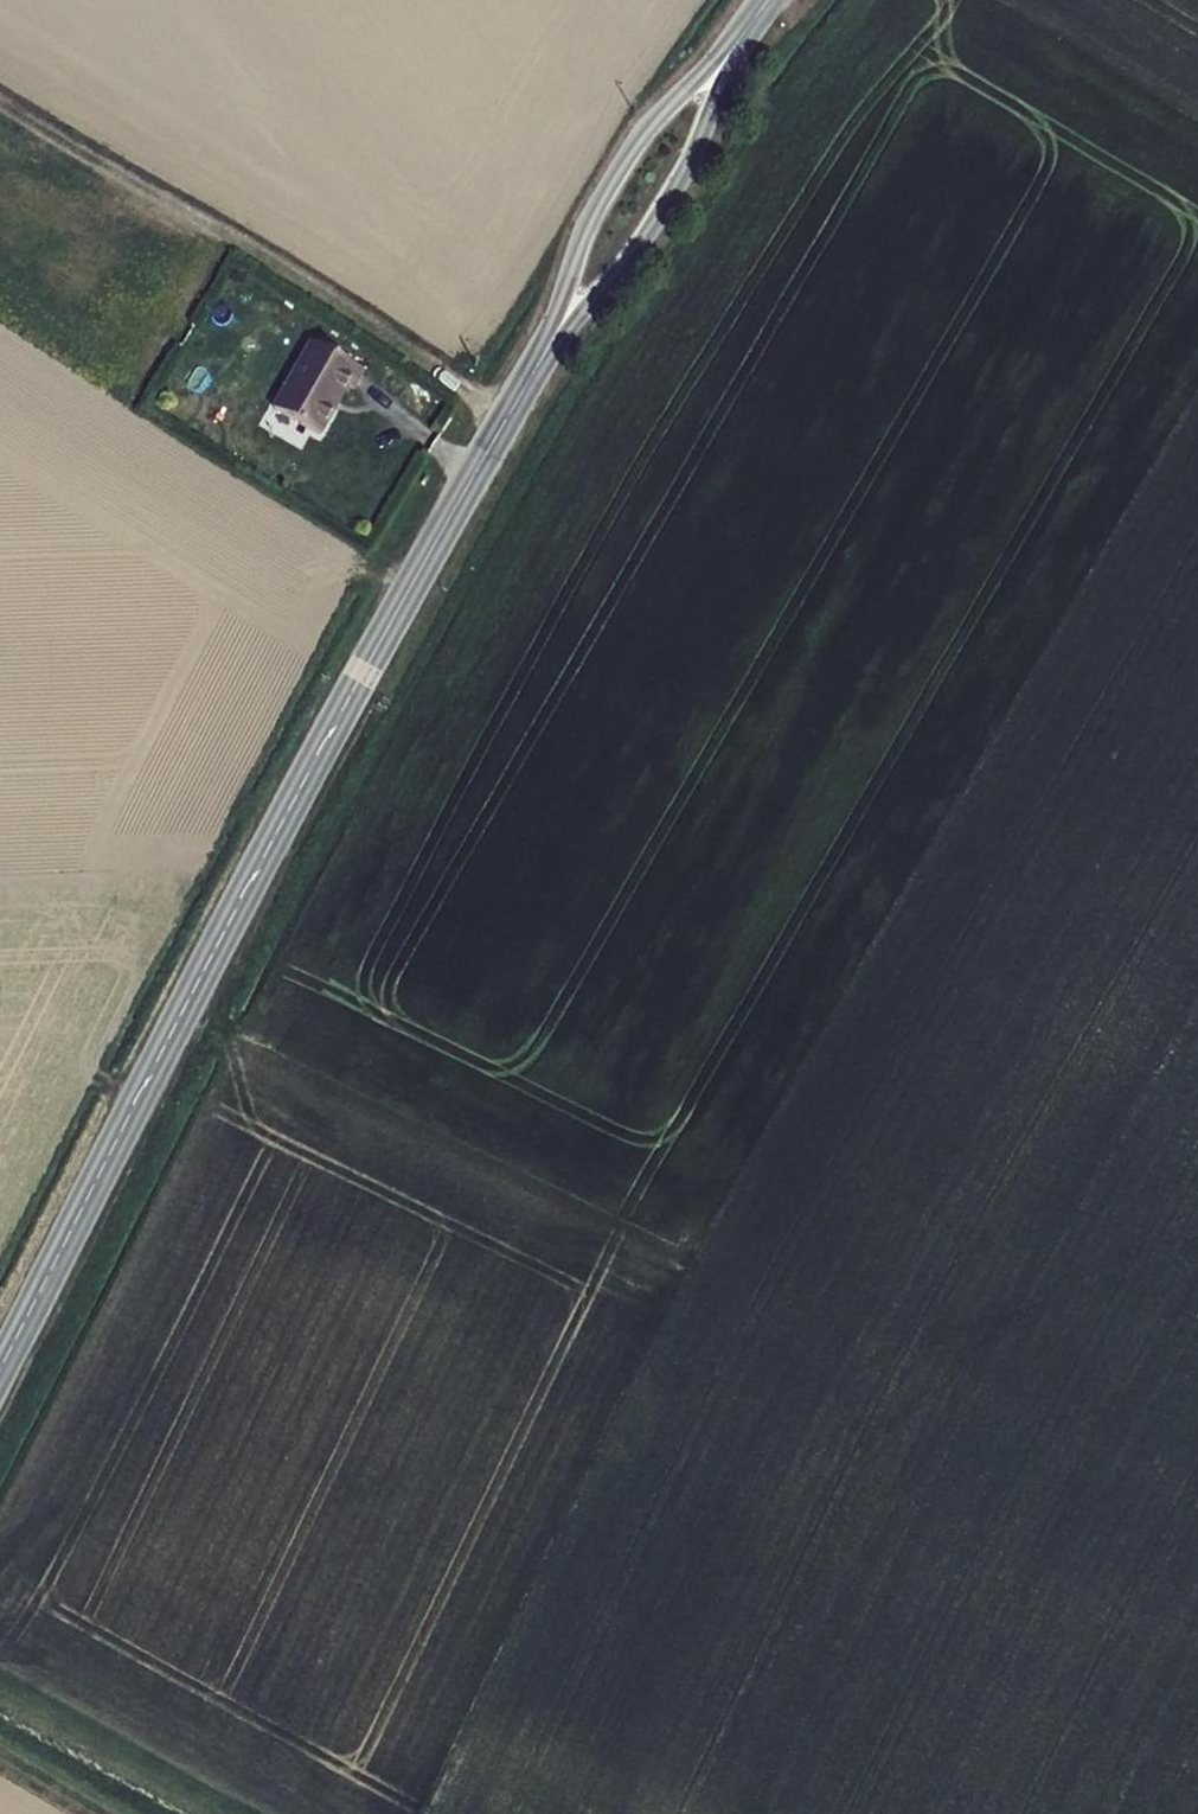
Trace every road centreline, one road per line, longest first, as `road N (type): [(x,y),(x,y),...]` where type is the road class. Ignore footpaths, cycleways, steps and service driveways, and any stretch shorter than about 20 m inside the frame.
road 1 (tertiary): [(771,0),(641,185),(525,381),(227,926),(0,1368)]

